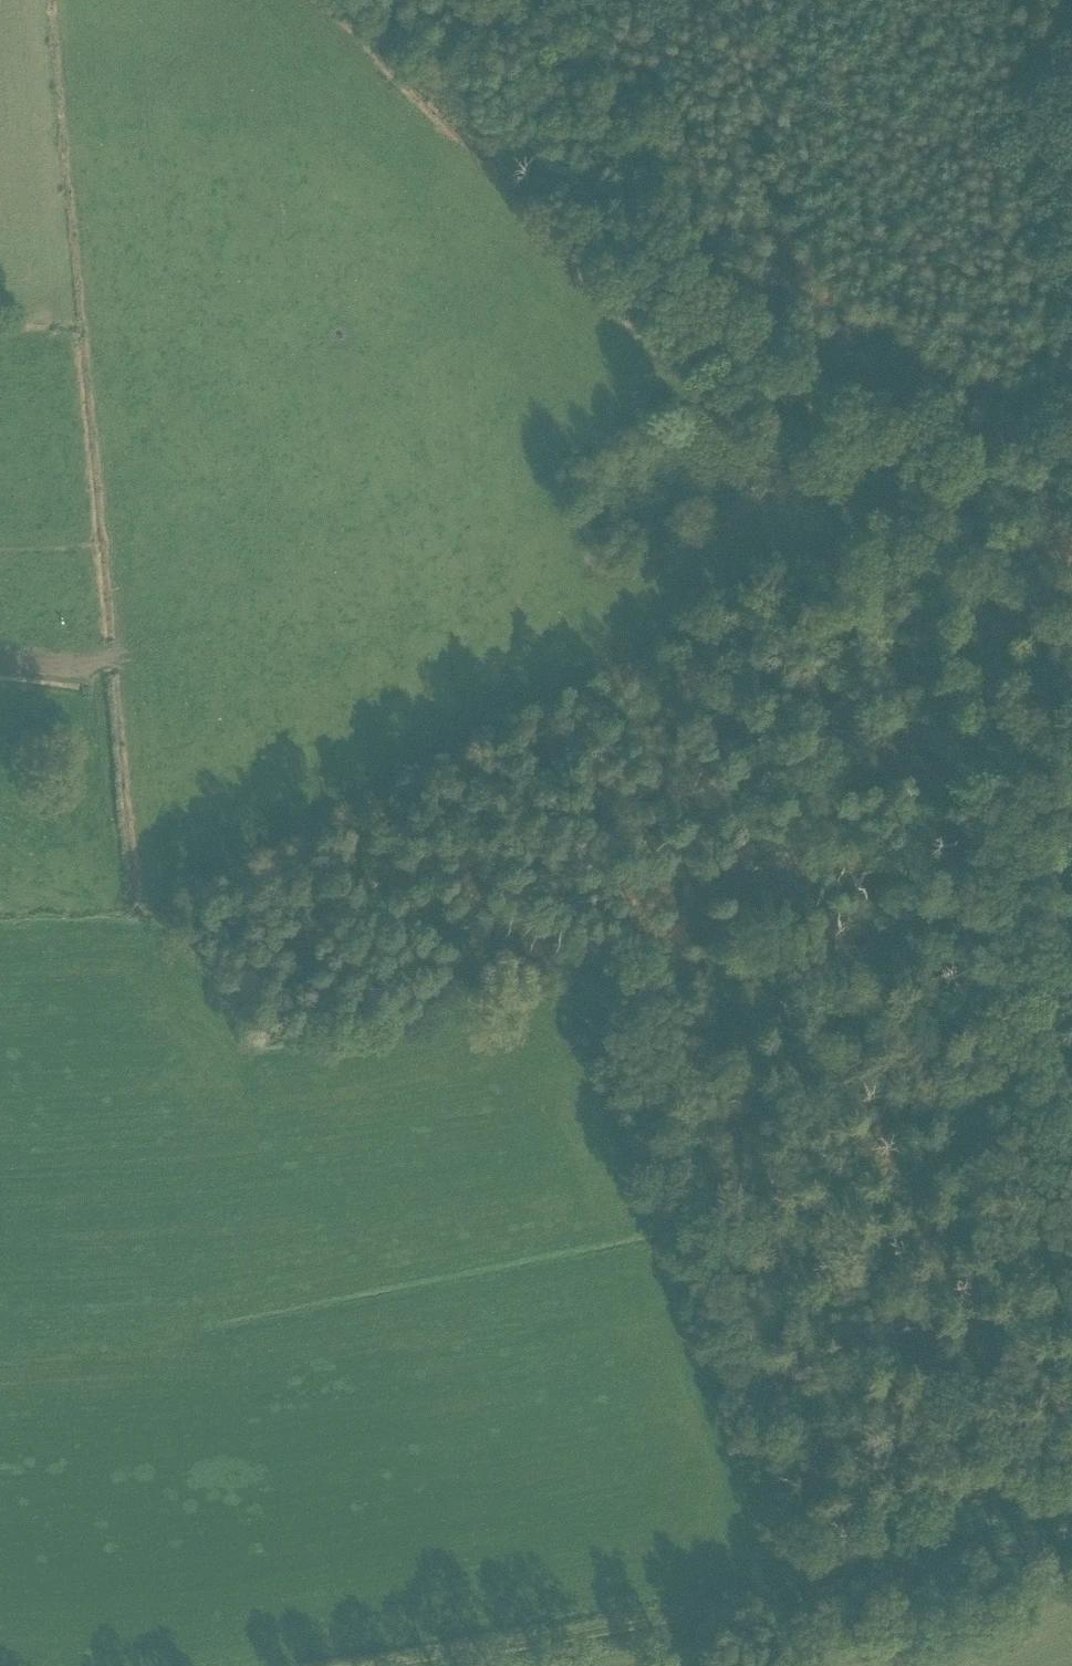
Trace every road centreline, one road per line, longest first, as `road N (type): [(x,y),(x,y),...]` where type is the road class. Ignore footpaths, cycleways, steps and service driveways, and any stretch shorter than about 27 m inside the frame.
road 1 (track): [(423,1665),(784,1604),(1071,1532)]

